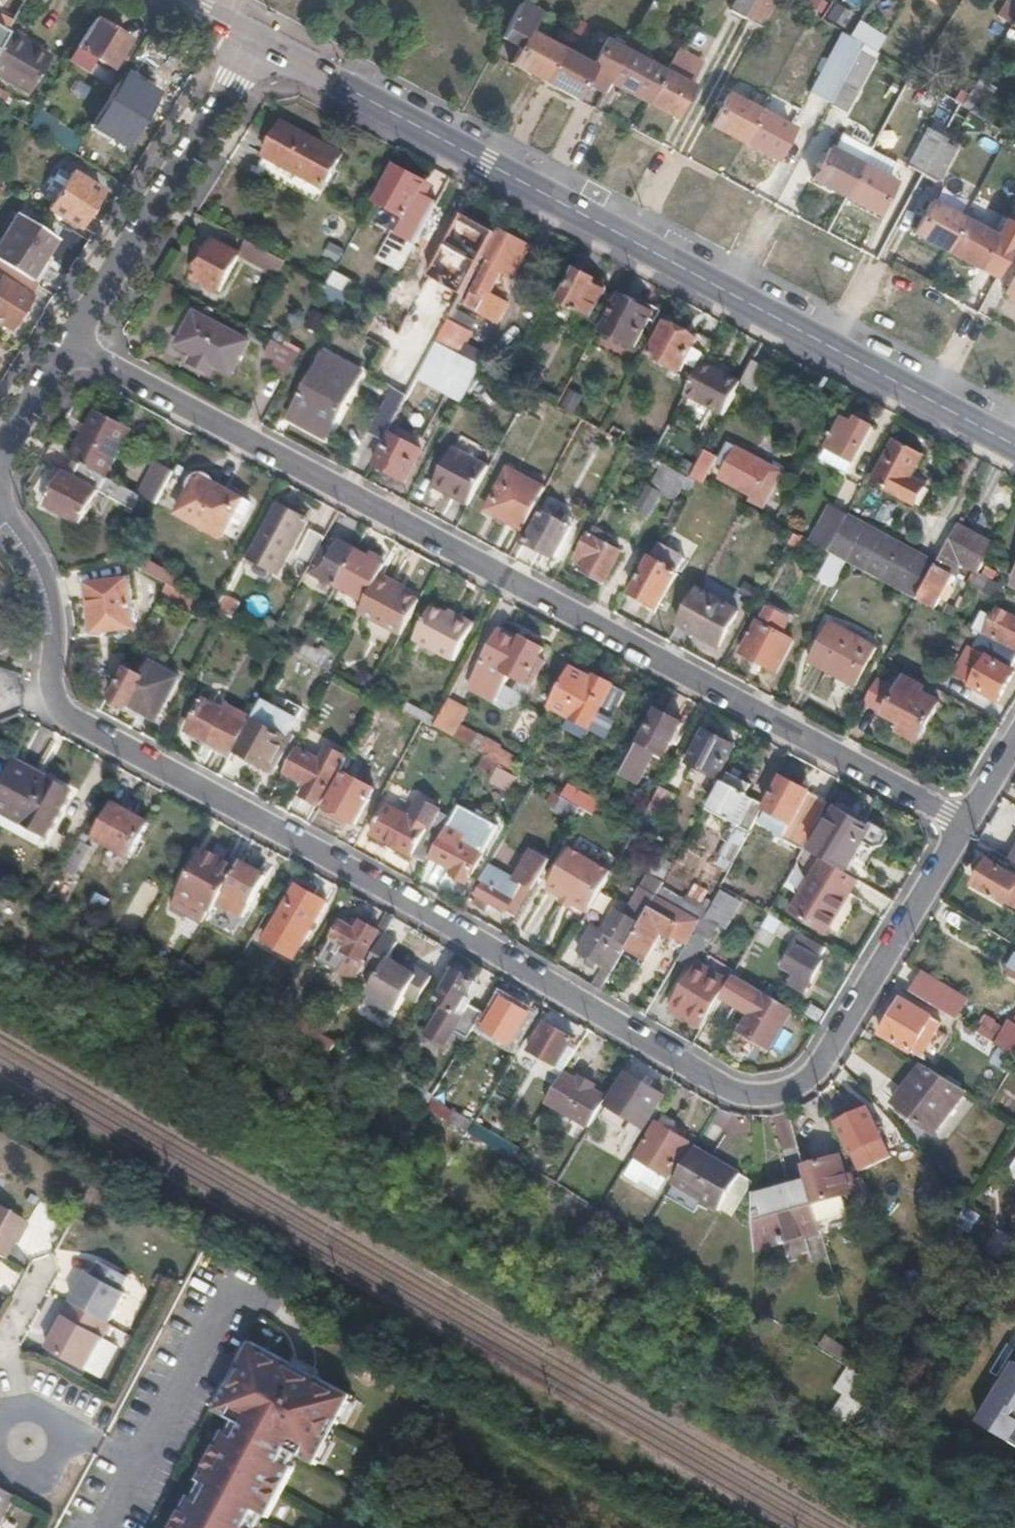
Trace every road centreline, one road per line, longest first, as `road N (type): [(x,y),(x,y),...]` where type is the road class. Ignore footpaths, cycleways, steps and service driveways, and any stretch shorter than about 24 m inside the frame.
road 1 (residential): [(0,506),(30,549),(55,622),(49,681),(66,719),(743,1094),(779,1095),(816,1073),(960,827)]
road 2 (residential): [(74,341),(960,827)]
road 3 (primary): [(255,38),(1014,444)]
road 4 (residential): [(255,38),(74,341)]
road 5 (residential): [(74,341),(0,456)]

